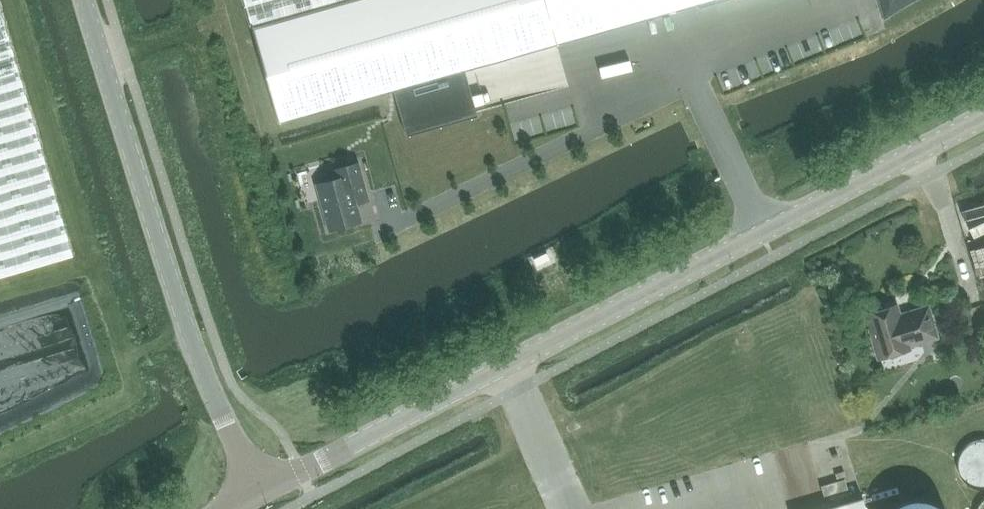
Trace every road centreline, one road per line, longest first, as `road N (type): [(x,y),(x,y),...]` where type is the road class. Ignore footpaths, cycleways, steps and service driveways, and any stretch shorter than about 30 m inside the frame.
road 1 (tertiary): [(257,496),(983,117)]
road 2 (unclassified): [(257,496),(201,364),(86,0)]

